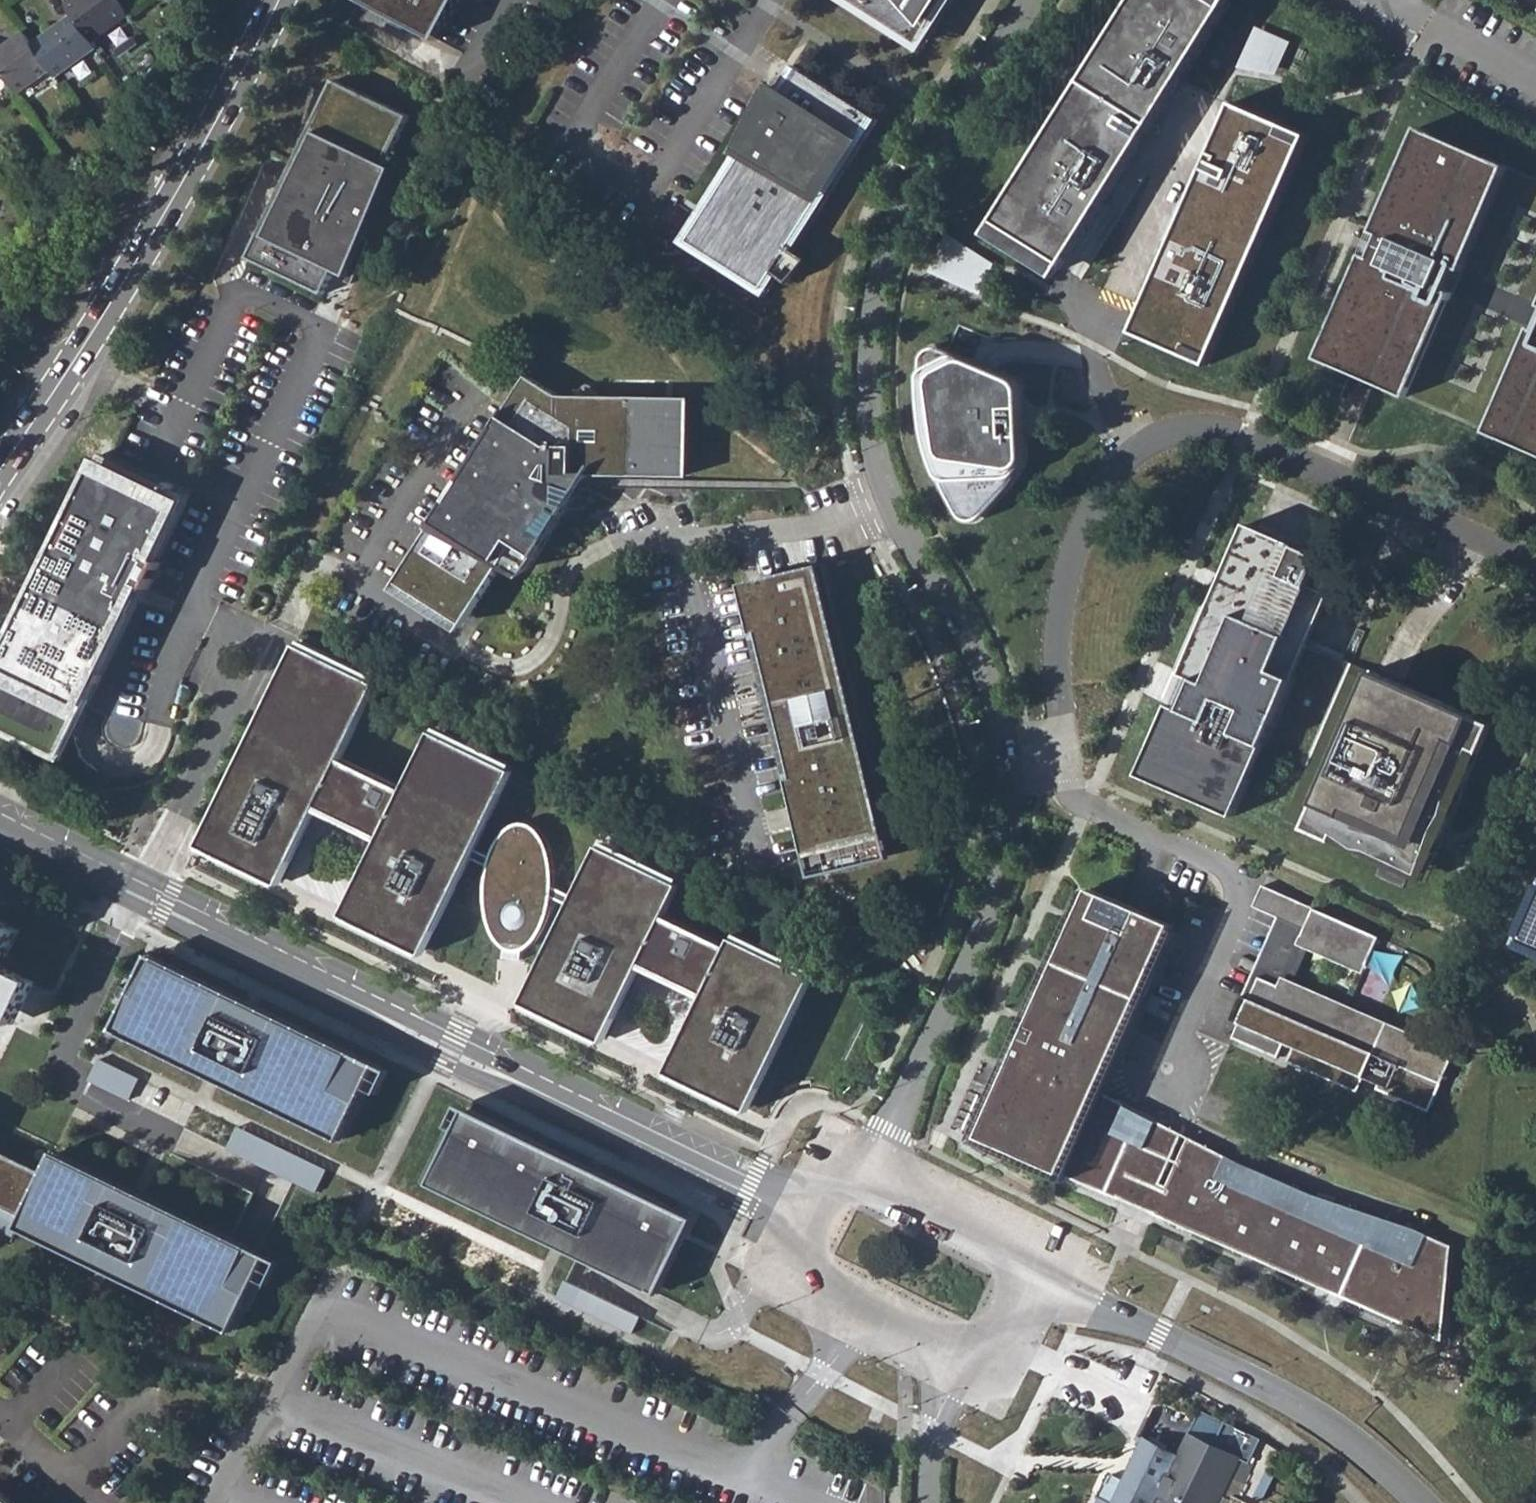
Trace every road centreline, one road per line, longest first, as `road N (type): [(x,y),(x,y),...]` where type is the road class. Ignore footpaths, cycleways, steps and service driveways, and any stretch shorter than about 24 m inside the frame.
road 1 (tertiary): [(0,817),(806,1204)]
road 2 (residential): [(1003,759),(982,663),(882,476),(866,345),(882,255),(922,148),(1023,0)]
road 3 (residential): [(1535,567),(1246,438),(1212,430),(1168,435),(1137,451),(1110,481),(1072,562),(1059,617),(1058,753),(1003,759)]
road 4 (tertiary): [(0,465),(137,253),(273,0)]
road 5 (tertiary): [(1036,1273),(1310,1410),(1422,1502)]
road 6 (residential): [(872,1171),(985,917),(1006,808),(1003,759)]
road 7 (tertiary): [(806,1204),(785,1249),(798,1281),(963,1357)]
road 8 (tertiary): [(1036,1273),(1019,1241),(872,1171)]
road 9 (residential): [(963,1357),(936,1434),(933,1502)]
road 10 (tertiary): [(963,1357),(993,1354),(1003,1343),(1036,1273)]

